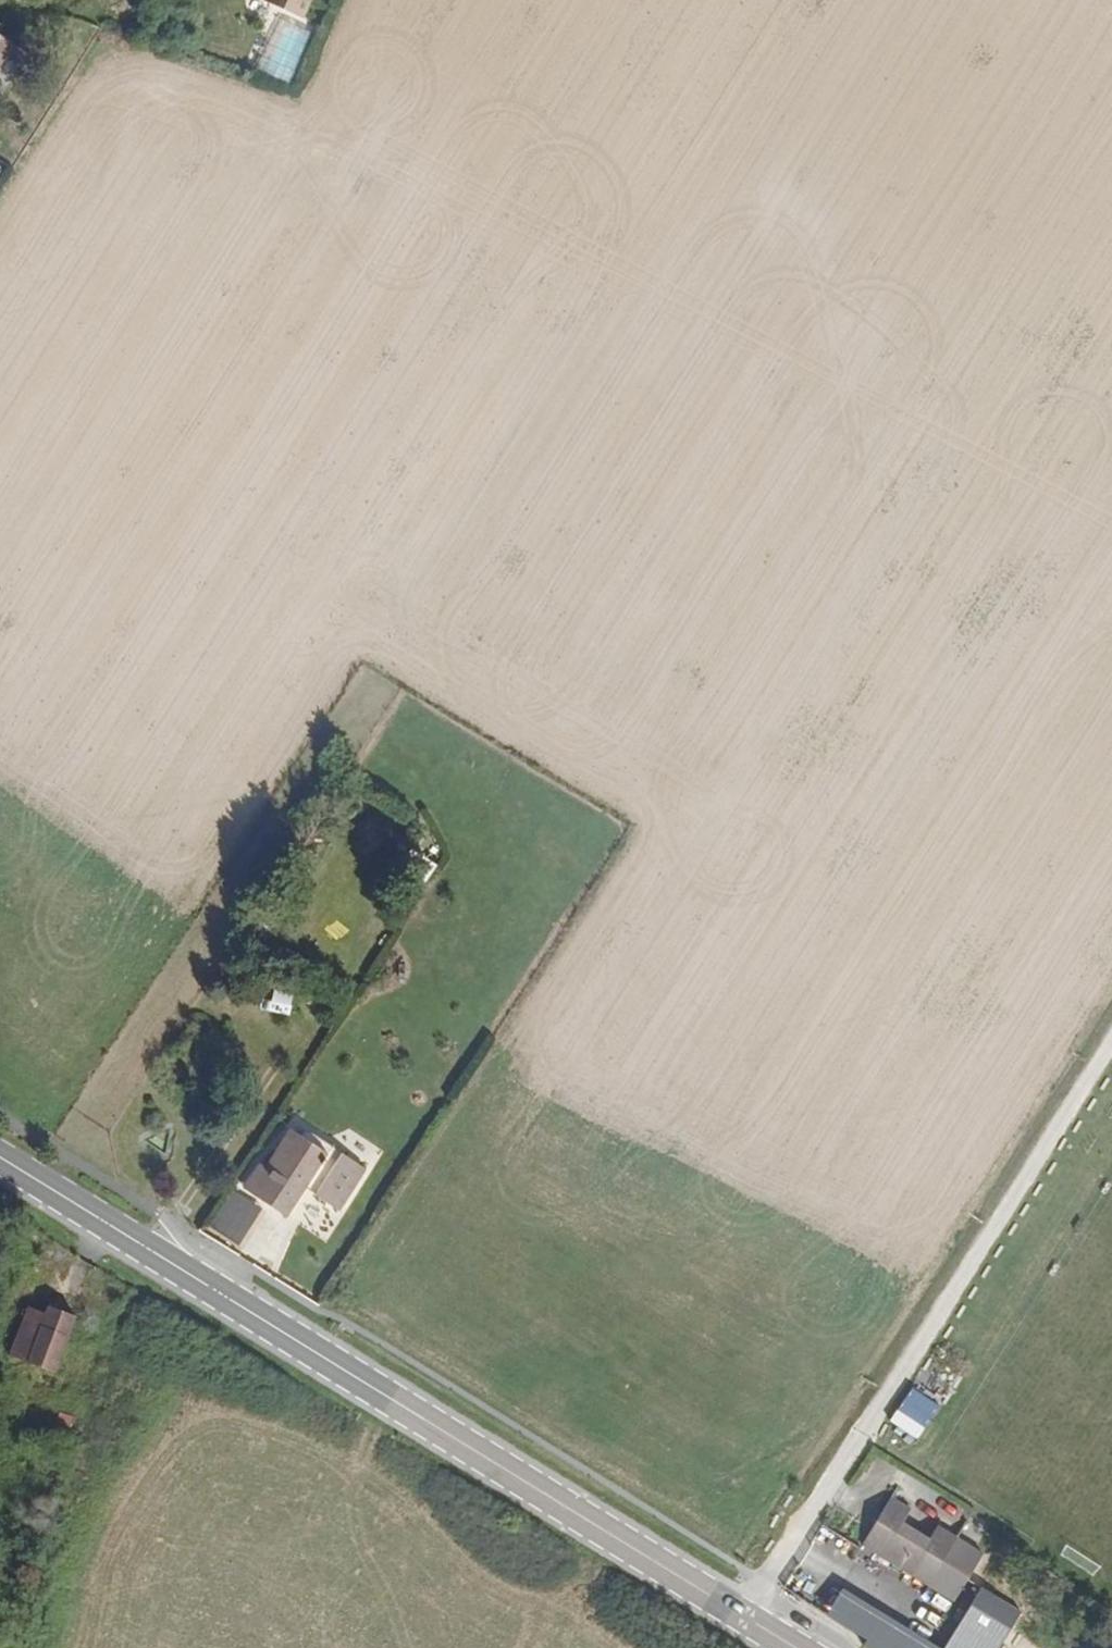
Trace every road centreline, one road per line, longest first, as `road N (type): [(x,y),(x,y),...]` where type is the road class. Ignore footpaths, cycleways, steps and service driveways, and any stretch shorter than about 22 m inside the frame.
road 1 (secondary): [(0,1158),(791,1647)]

